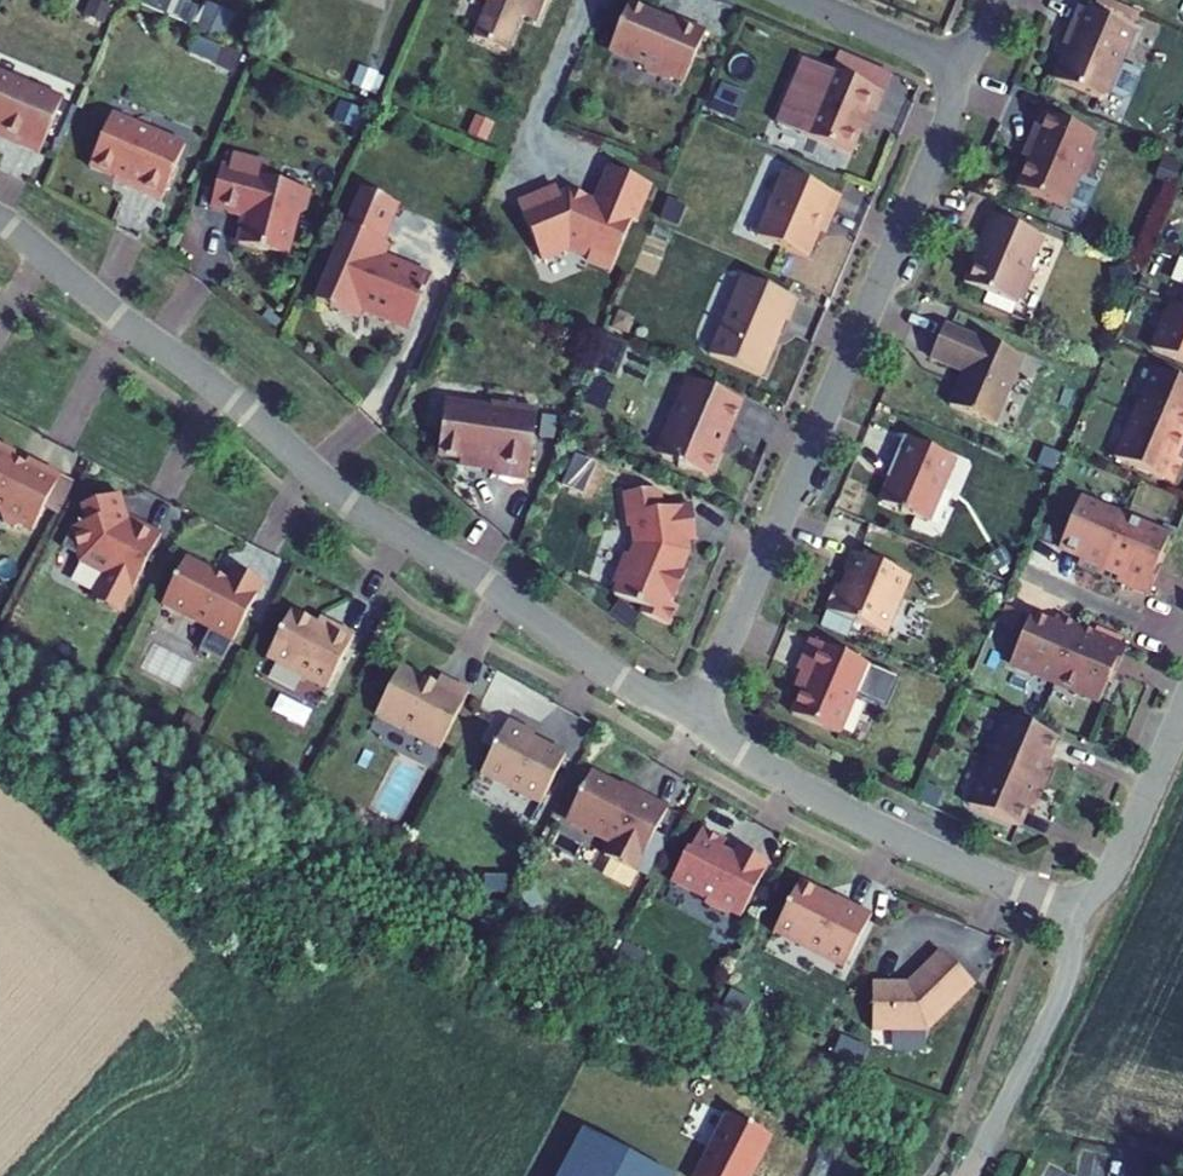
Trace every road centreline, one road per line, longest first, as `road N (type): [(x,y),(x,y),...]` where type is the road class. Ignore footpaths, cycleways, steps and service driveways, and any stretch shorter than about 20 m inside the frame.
road 1 (residential): [(0,221),(209,380),(348,502),(472,573),(622,681),(696,716)]
road 2 (residential): [(959,68),(947,124),(696,716)]
road 3 (residential): [(696,716),(777,777),(1078,913)]
road 4 (residential): [(968,1175),(1061,993),(1078,913)]
road 5 (residential): [(1078,913),(1127,841),(1182,706)]
road 6 (residential): [(804,0),(959,68)]

